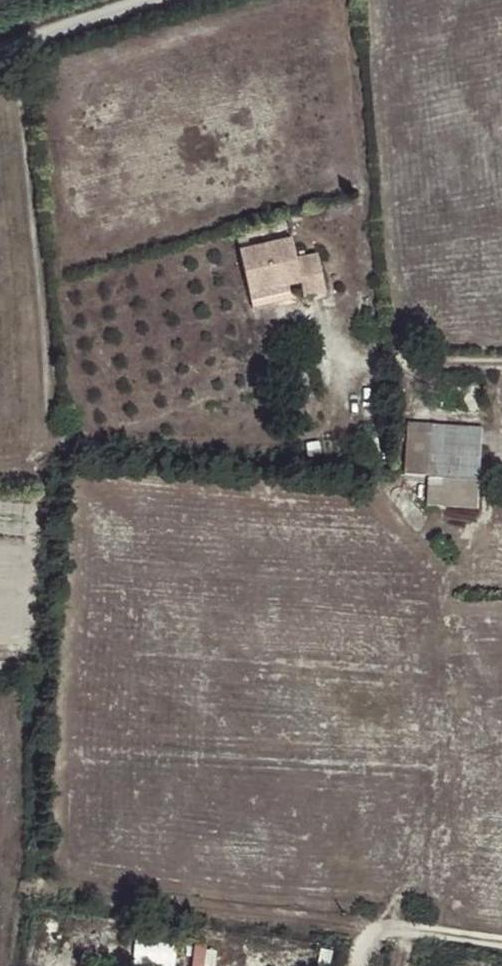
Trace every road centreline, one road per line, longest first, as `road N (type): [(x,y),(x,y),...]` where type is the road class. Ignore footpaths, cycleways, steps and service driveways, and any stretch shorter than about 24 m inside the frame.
road 1 (unclassified): [(0,53),(167,0)]
road 2 (track): [(501,942),(380,931),(361,947),(359,965)]

